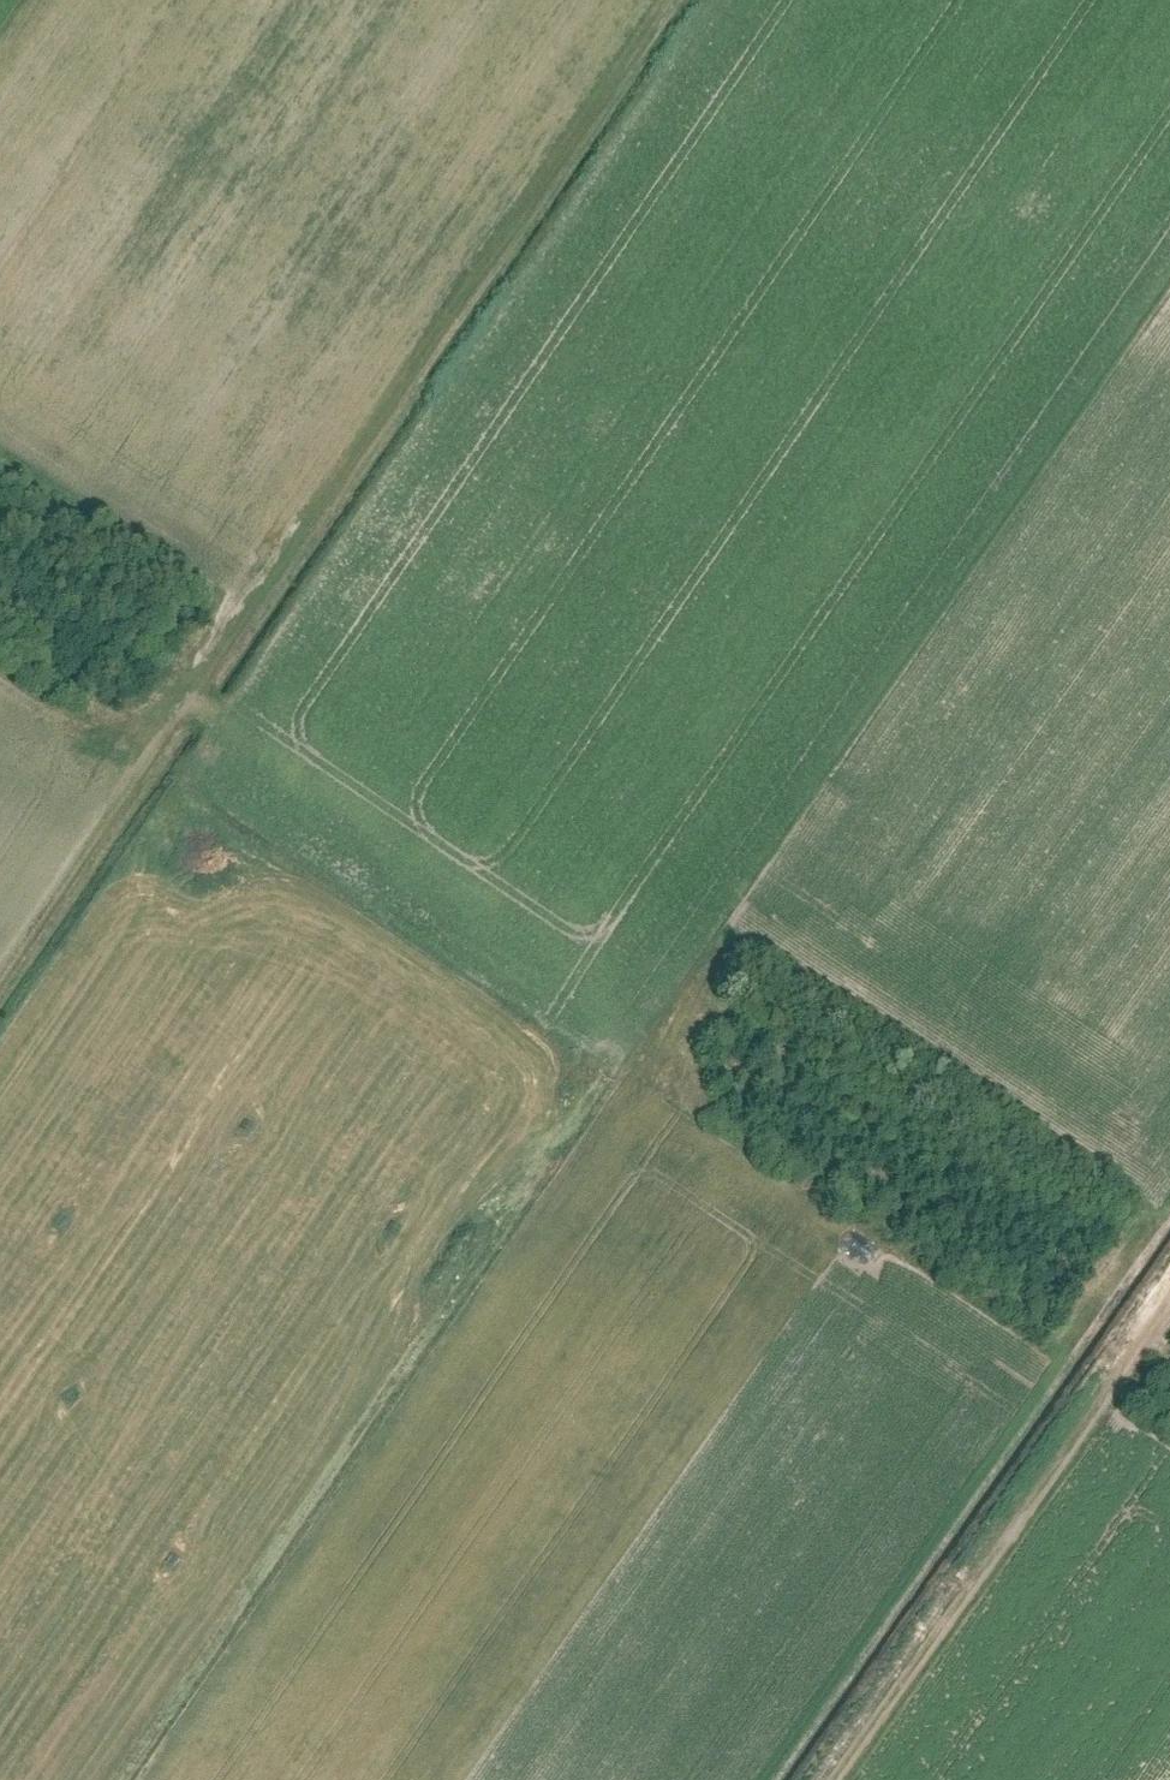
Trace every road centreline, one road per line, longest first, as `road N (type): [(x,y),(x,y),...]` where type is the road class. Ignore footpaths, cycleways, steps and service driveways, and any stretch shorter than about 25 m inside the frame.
road 1 (track): [(837,1779),(1169,1311)]

